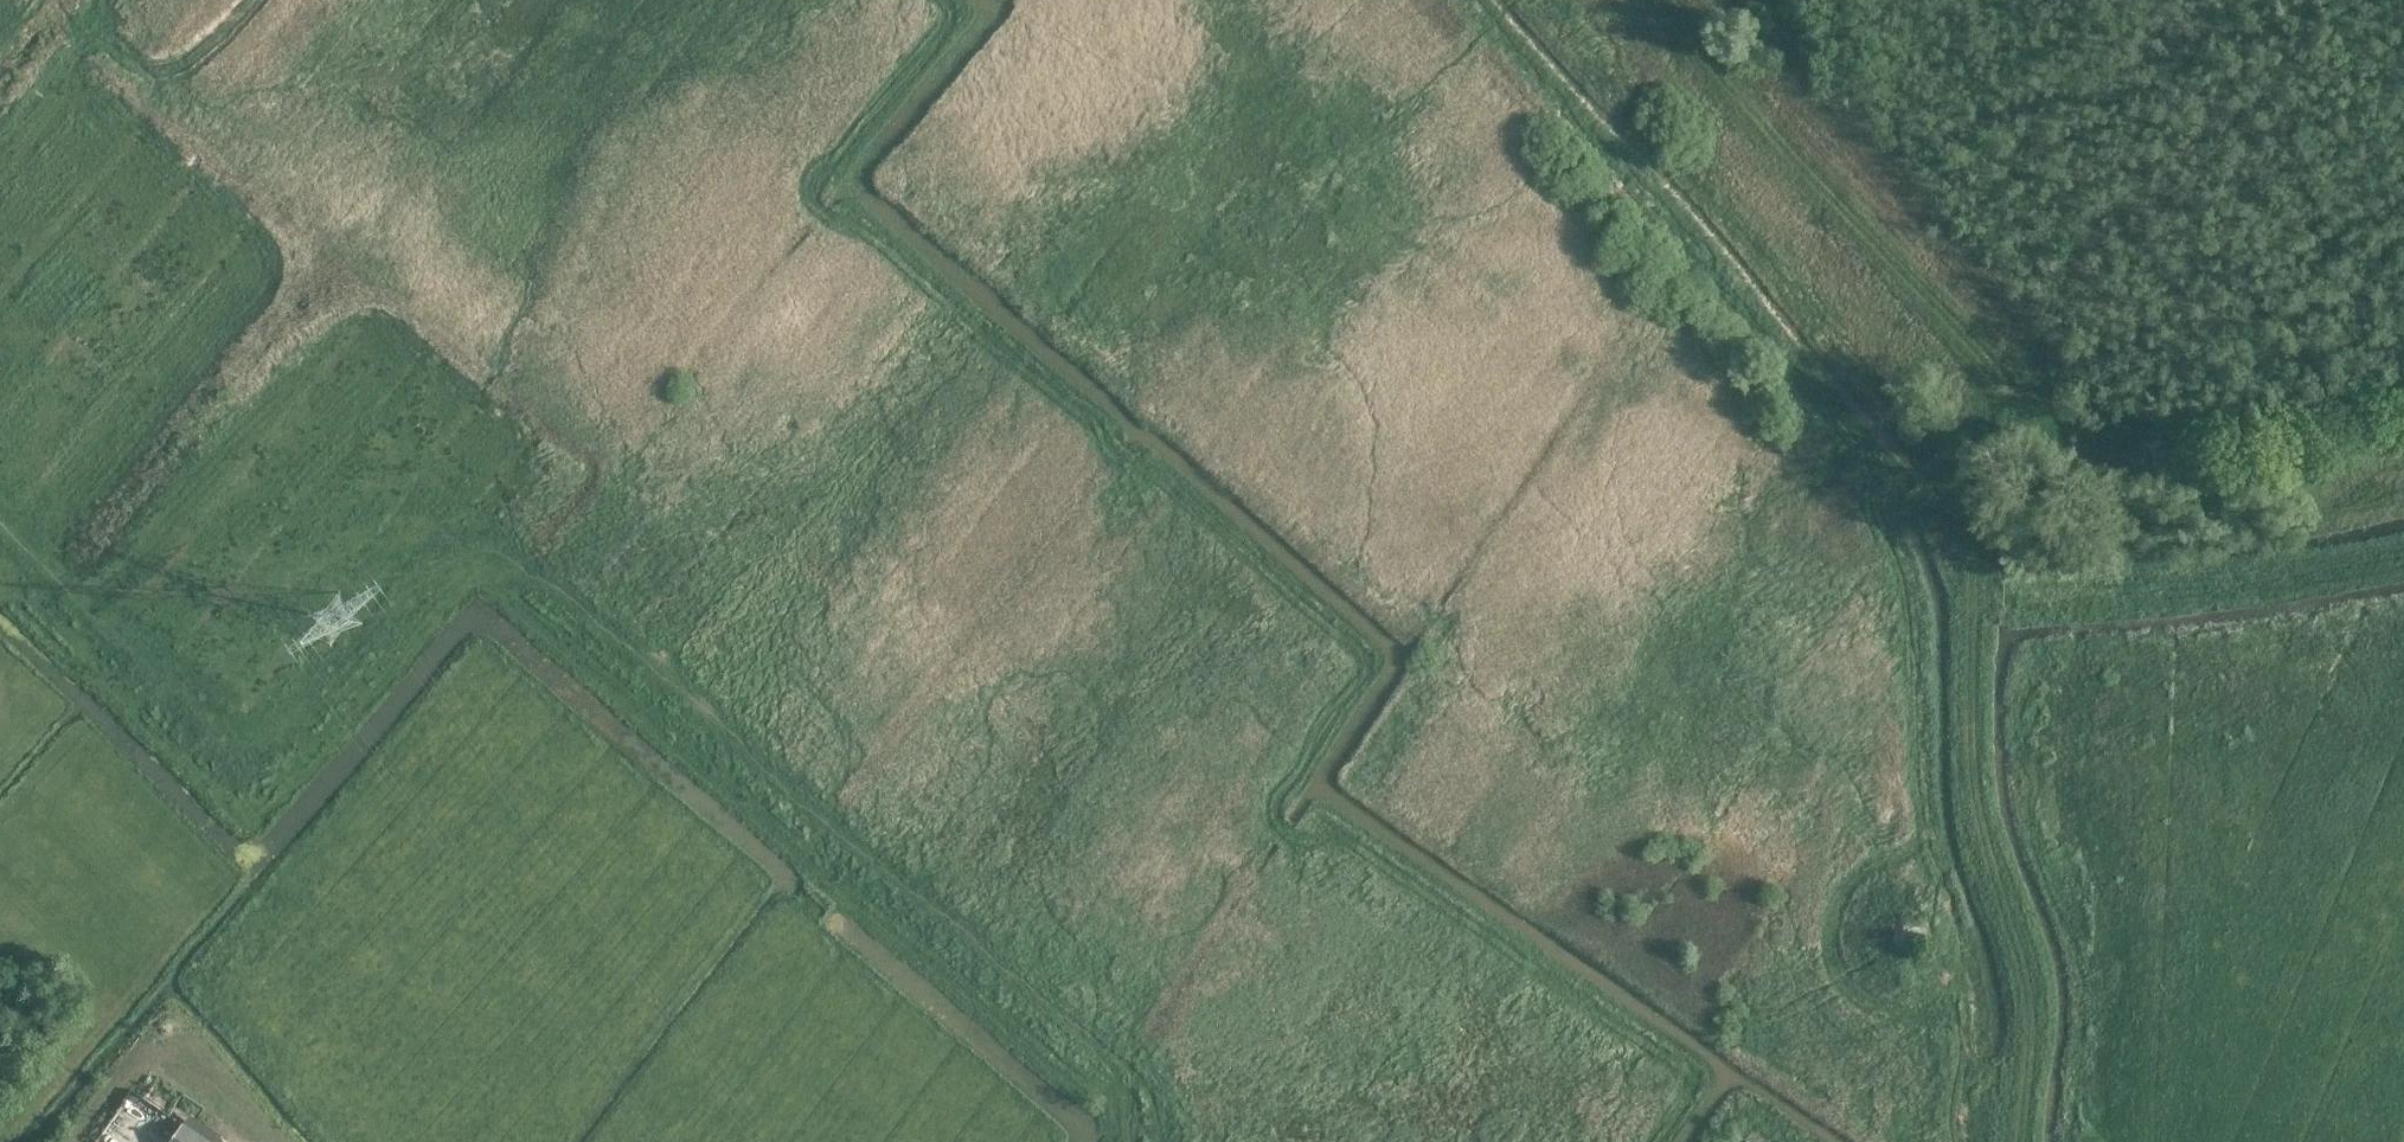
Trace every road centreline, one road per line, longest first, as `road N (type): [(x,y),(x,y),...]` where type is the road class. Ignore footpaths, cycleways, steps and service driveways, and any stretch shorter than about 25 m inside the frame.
road 1 (track): [(1967,543),(1980,828),(2025,978),(2030,1019),(2021,1141)]
road 2 (track): [(2003,379),(2060,428),(2126,434),(2296,400)]

